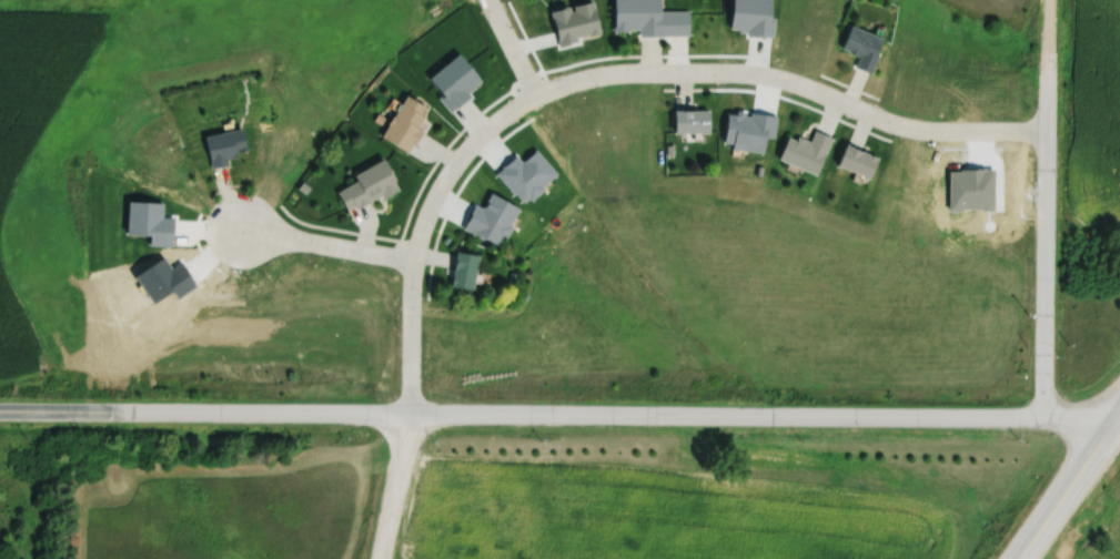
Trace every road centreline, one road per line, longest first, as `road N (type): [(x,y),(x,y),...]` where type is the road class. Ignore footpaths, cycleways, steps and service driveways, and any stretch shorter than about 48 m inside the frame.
road 1 (tertiary): [(1117,420),(0,415)]
road 2 (residential): [(420,417),(427,233),(462,166),(541,99),(618,77),(757,74),(794,81),(899,128),(1048,133)]
road 3 (residential): [(1052,418),(1046,0)]
road 4 (residential): [(421,267),(245,233)]
road 5 (trunk): [(1119,416),(1021,558)]
road 6 (residential): [(379,558),(420,417)]

